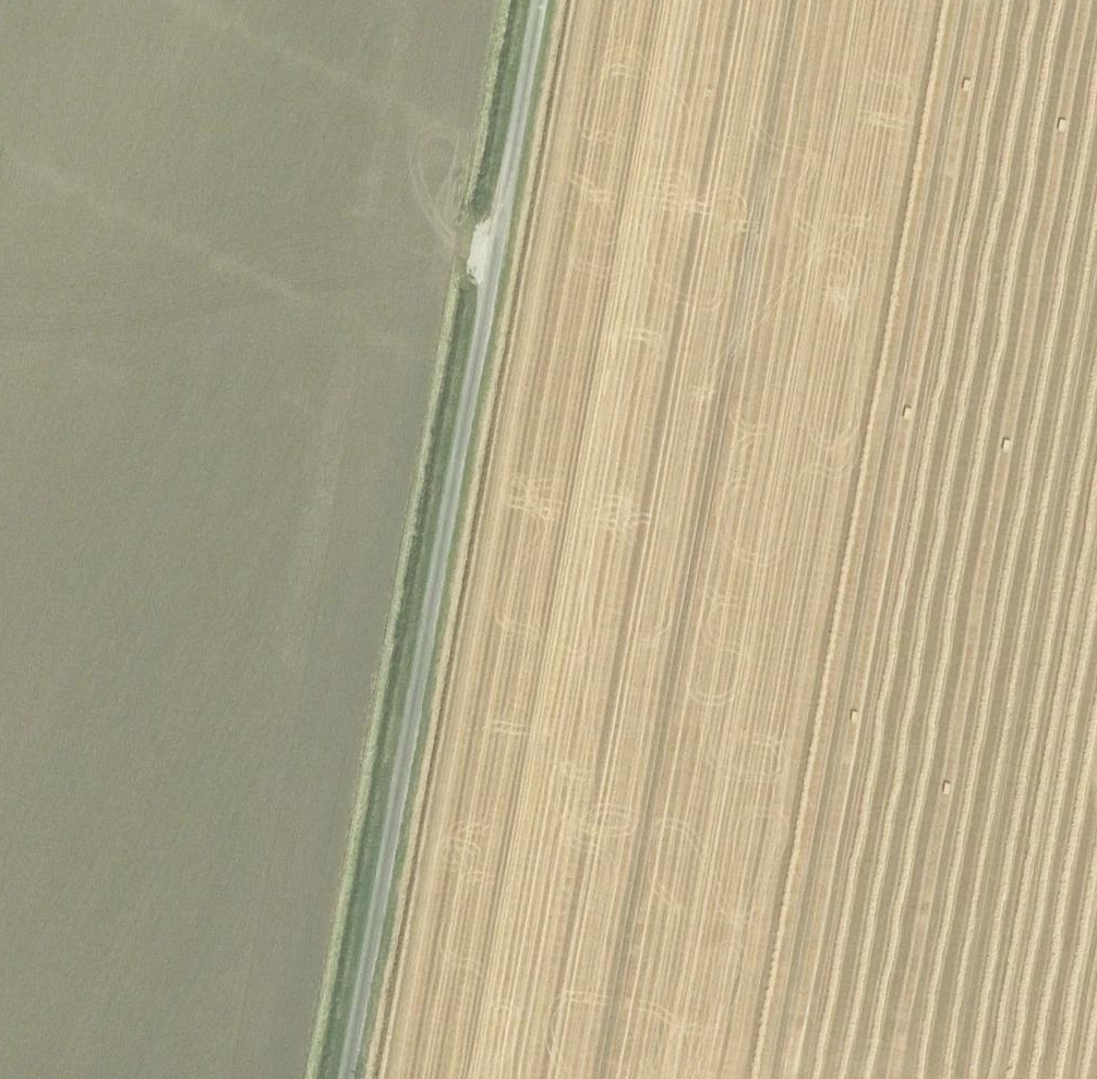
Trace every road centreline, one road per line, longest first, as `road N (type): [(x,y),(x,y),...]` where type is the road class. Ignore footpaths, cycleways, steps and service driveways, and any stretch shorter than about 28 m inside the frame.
road 1 (unclassified): [(347,1078),(537,0)]

